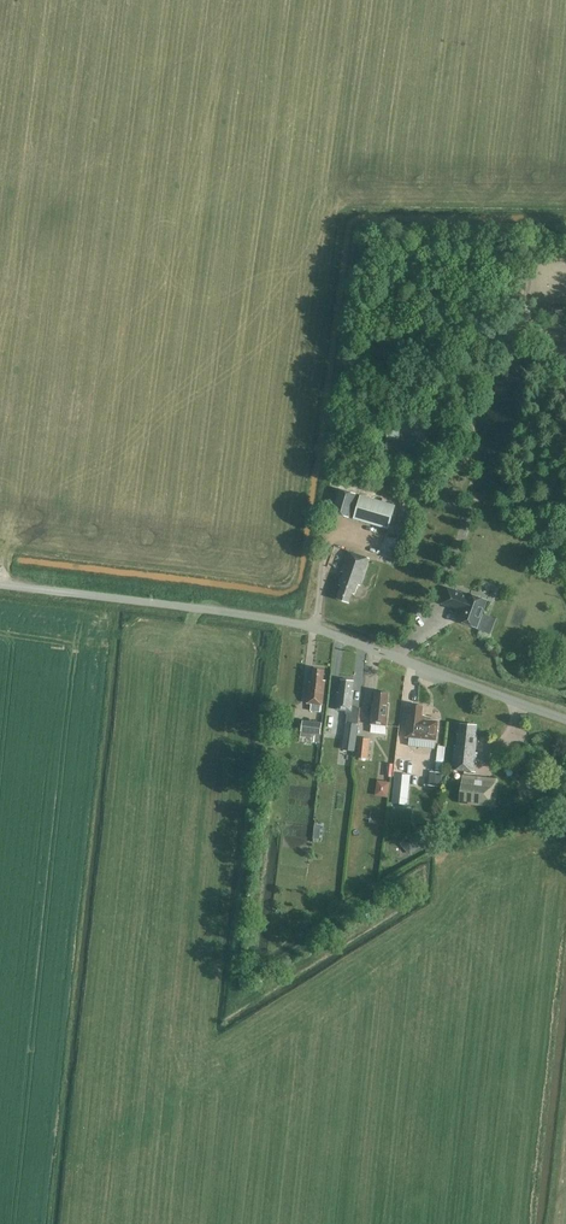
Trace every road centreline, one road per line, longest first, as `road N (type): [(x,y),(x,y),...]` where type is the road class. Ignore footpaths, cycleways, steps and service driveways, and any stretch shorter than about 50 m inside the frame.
road 1 (unclassified): [(565,719),(273,618),(0,584)]

